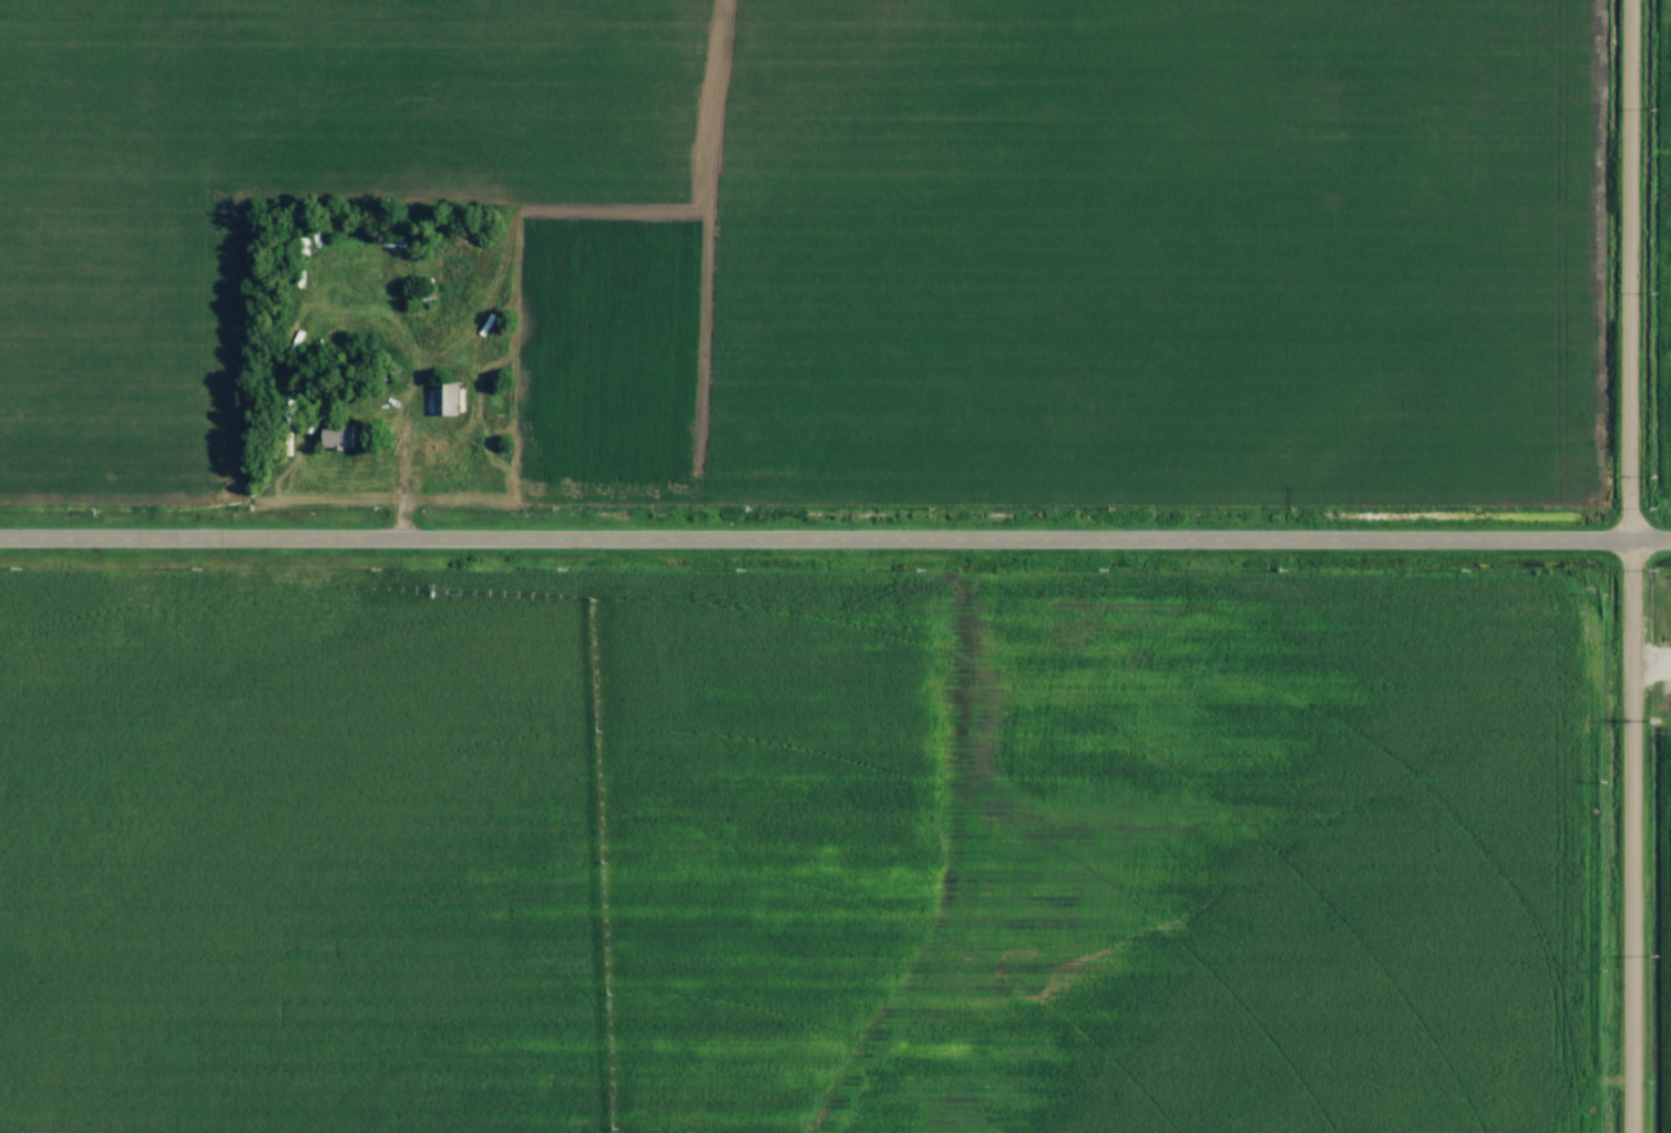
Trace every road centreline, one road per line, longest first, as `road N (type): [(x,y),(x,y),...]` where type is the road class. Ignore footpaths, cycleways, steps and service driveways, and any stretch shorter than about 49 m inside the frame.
road 1 (tertiary): [(0,546),(1670,547)]
road 2 (residential): [(1628,1132),(1629,0)]

